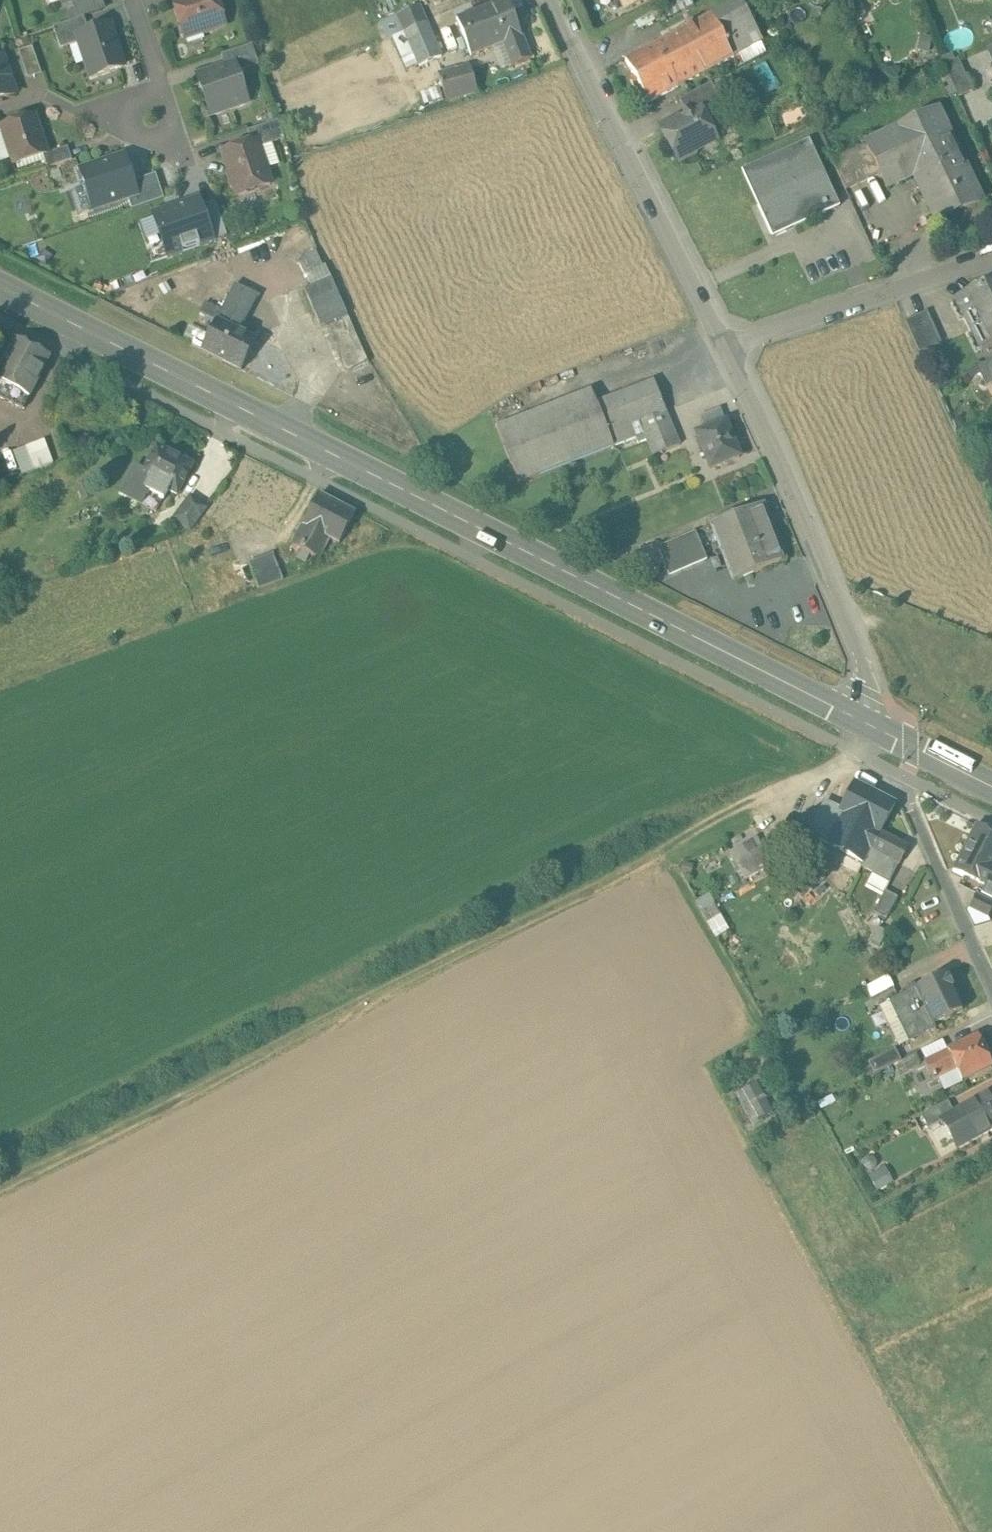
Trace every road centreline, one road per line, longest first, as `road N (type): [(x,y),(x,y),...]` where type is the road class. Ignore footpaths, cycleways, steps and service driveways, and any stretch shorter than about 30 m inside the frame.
road 1 (primary): [(0,283),(867,721)]
road 2 (tertiary): [(867,721),(862,660),(847,616),(729,342)]
road 3 (tertiary): [(729,342),(555,0)]
road 4 (residential): [(991,258),(729,342)]
road 5 (residential): [(911,806),(991,988)]
road 6 (primary): [(867,721),(991,785)]
road 7 (residential): [(133,0),(172,123)]

